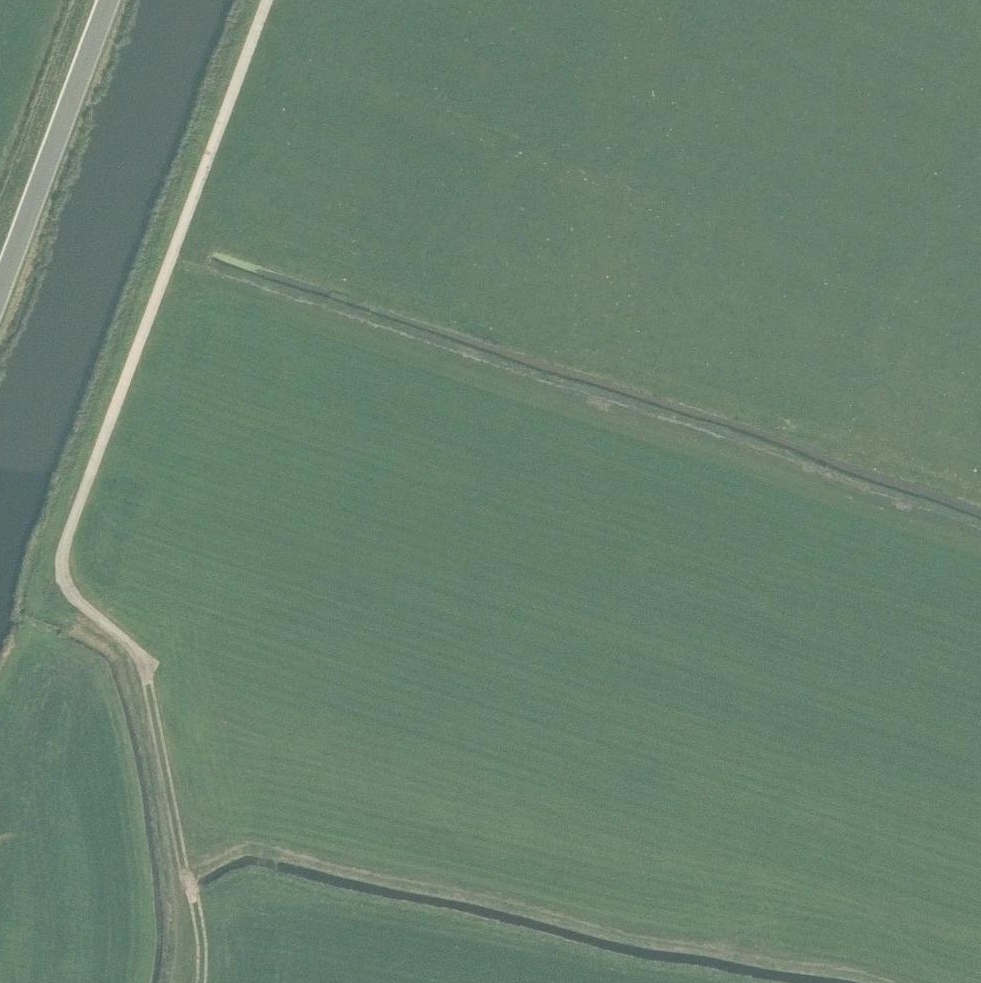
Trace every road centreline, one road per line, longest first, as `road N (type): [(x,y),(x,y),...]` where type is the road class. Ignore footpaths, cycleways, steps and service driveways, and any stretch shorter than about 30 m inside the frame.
road 1 (track): [(269,0),(81,498),(65,573),(71,596),(141,660),(203,936),(201,982)]
road 2 (tertiary): [(0,299),(112,0)]

